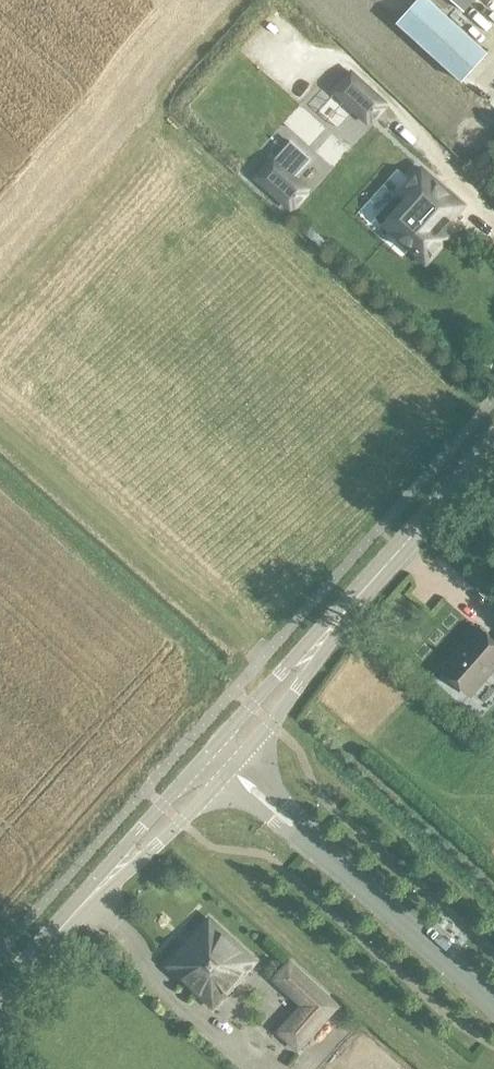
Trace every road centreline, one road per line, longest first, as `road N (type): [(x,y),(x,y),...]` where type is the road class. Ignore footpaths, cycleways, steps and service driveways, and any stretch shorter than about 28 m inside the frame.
road 1 (tertiary): [(215,758),(493,444)]
road 2 (residential): [(493,1003),(215,758)]
road 3 (tertiary): [(0,1001),(215,758)]

